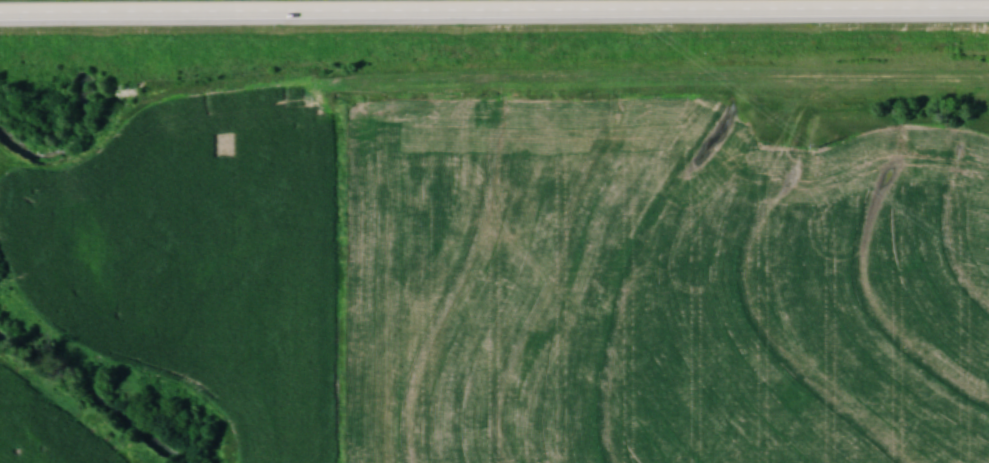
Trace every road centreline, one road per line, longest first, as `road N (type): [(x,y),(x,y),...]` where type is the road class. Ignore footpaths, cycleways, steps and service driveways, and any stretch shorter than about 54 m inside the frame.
road 1 (trunk): [(0,16),(988,16)]

